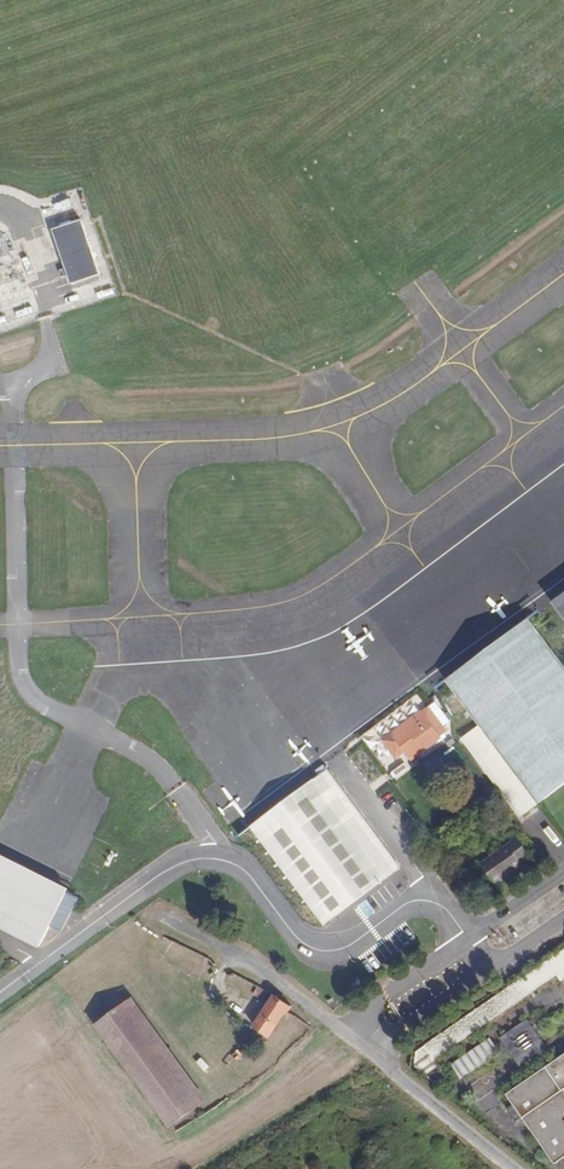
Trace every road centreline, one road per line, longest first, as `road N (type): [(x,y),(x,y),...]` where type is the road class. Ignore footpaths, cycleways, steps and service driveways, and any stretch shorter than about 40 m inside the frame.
road 1 (unclassified): [(164,917),(359,1042),(513,1168)]

